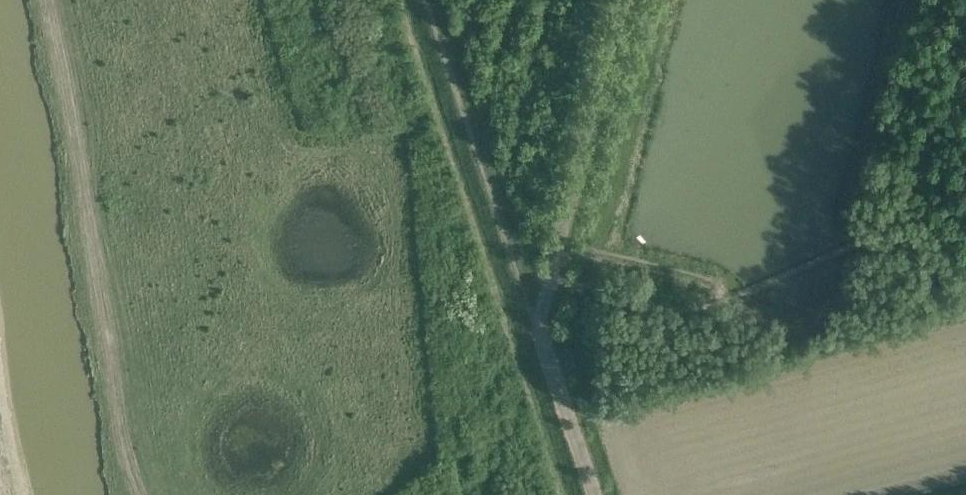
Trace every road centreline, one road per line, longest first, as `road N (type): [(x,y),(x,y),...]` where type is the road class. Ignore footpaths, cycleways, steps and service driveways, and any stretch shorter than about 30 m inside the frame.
road 1 (track): [(594,494),(542,339),(627,0)]

